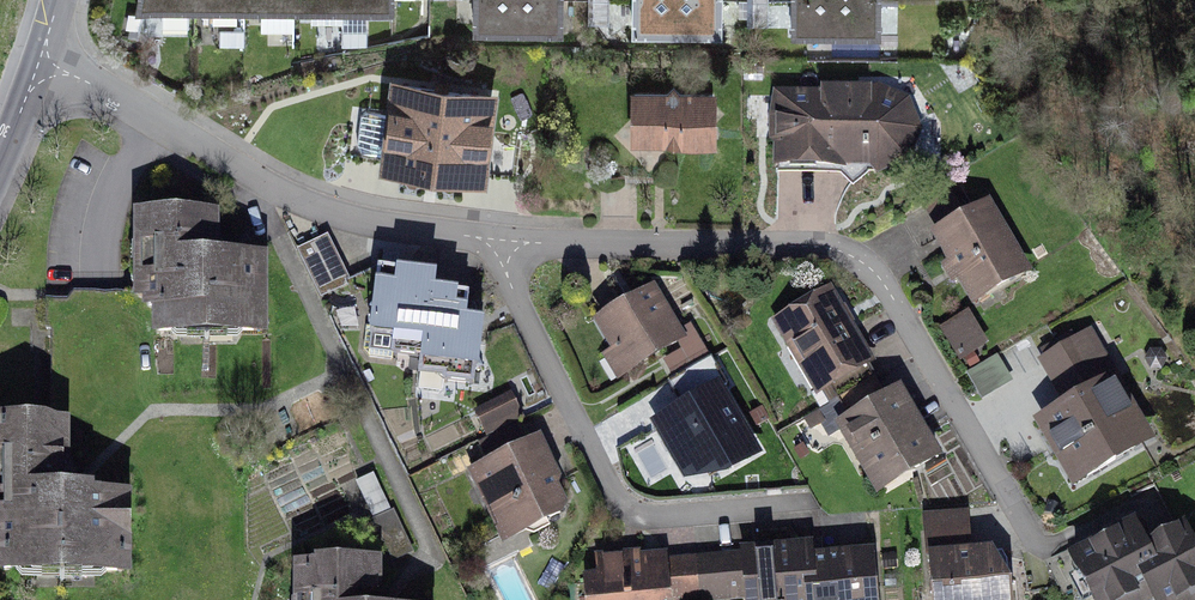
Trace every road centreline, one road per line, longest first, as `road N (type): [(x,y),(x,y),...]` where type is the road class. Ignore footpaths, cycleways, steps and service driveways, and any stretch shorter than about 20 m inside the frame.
road 1 (residential): [(1036,540),(878,277),(843,256),(809,247),(394,221),(269,183),(38,62)]

